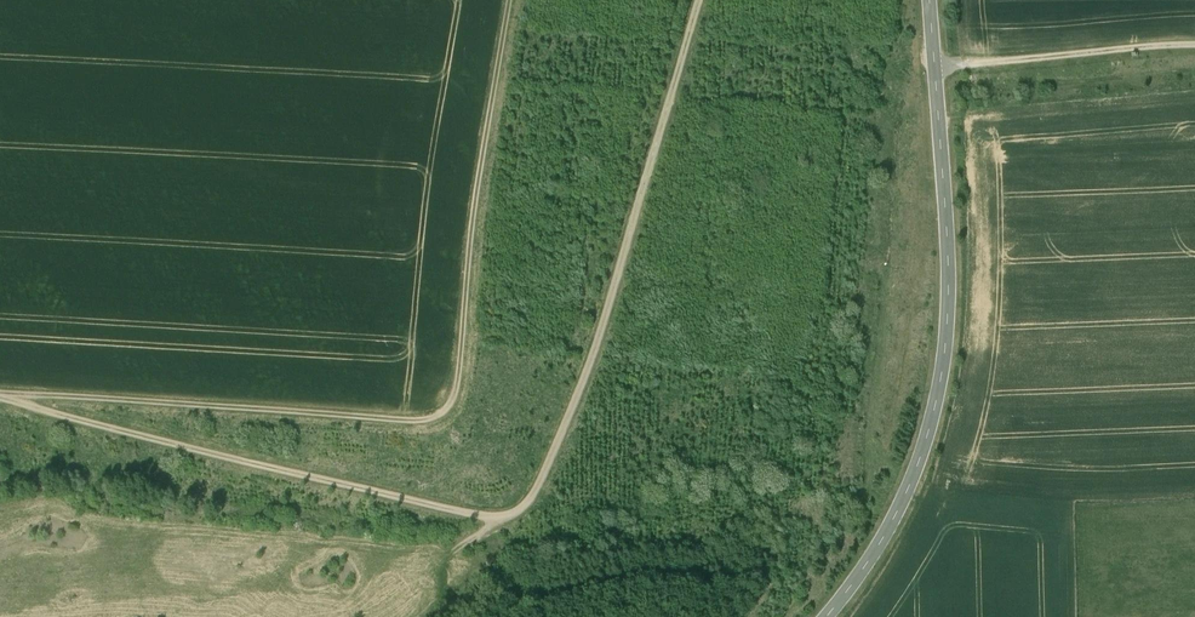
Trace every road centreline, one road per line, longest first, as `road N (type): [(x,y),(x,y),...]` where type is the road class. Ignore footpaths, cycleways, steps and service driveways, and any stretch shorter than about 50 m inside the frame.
road 1 (track): [(704,0),(607,318),(542,484),(516,515),(475,516),(0,400)]
road 2 (track): [(515,0),(477,216),(459,377),(446,416),(412,425),(0,398)]
road 3 (track): [(1194,44),(937,67)]
road 4 (track): [(499,518),(449,558),(429,616)]

